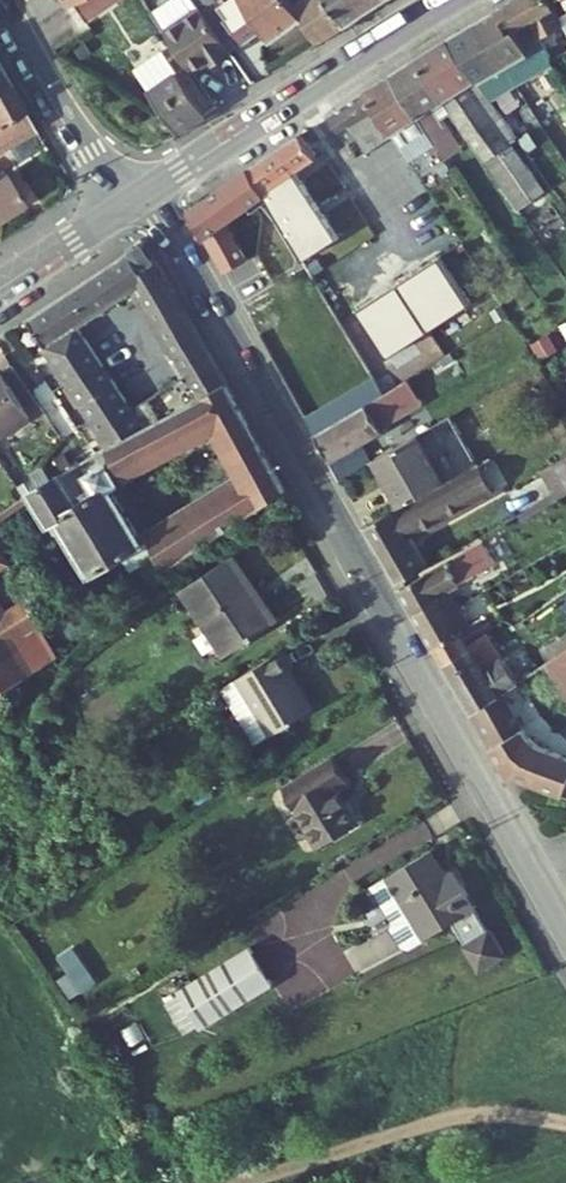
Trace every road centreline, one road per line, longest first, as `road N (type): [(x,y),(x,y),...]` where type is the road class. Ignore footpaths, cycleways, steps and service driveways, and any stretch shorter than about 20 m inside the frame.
road 1 (tertiary): [(529,863),(150,194)]
road 2 (tertiary): [(150,194),(449,0)]
road 3 (residential): [(118,213),(0,6)]
road 4 (tertiary): [(0,289),(118,213)]

